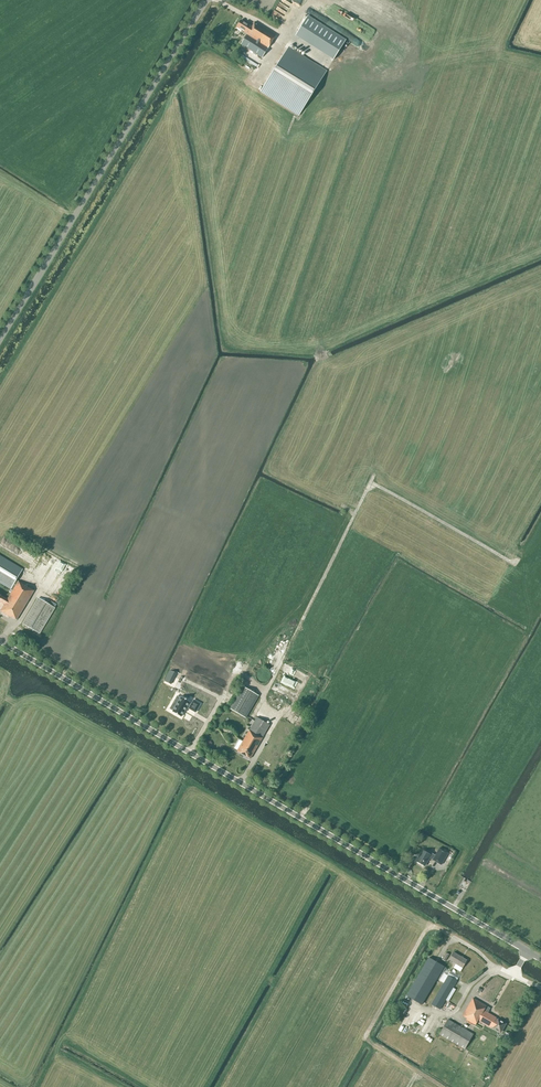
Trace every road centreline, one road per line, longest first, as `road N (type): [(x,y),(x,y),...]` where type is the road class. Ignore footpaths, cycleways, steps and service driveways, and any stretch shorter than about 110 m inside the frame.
road 1 (unclassified): [(540,960),(0,642)]
road 2 (tertiary): [(0,341),(206,0)]

